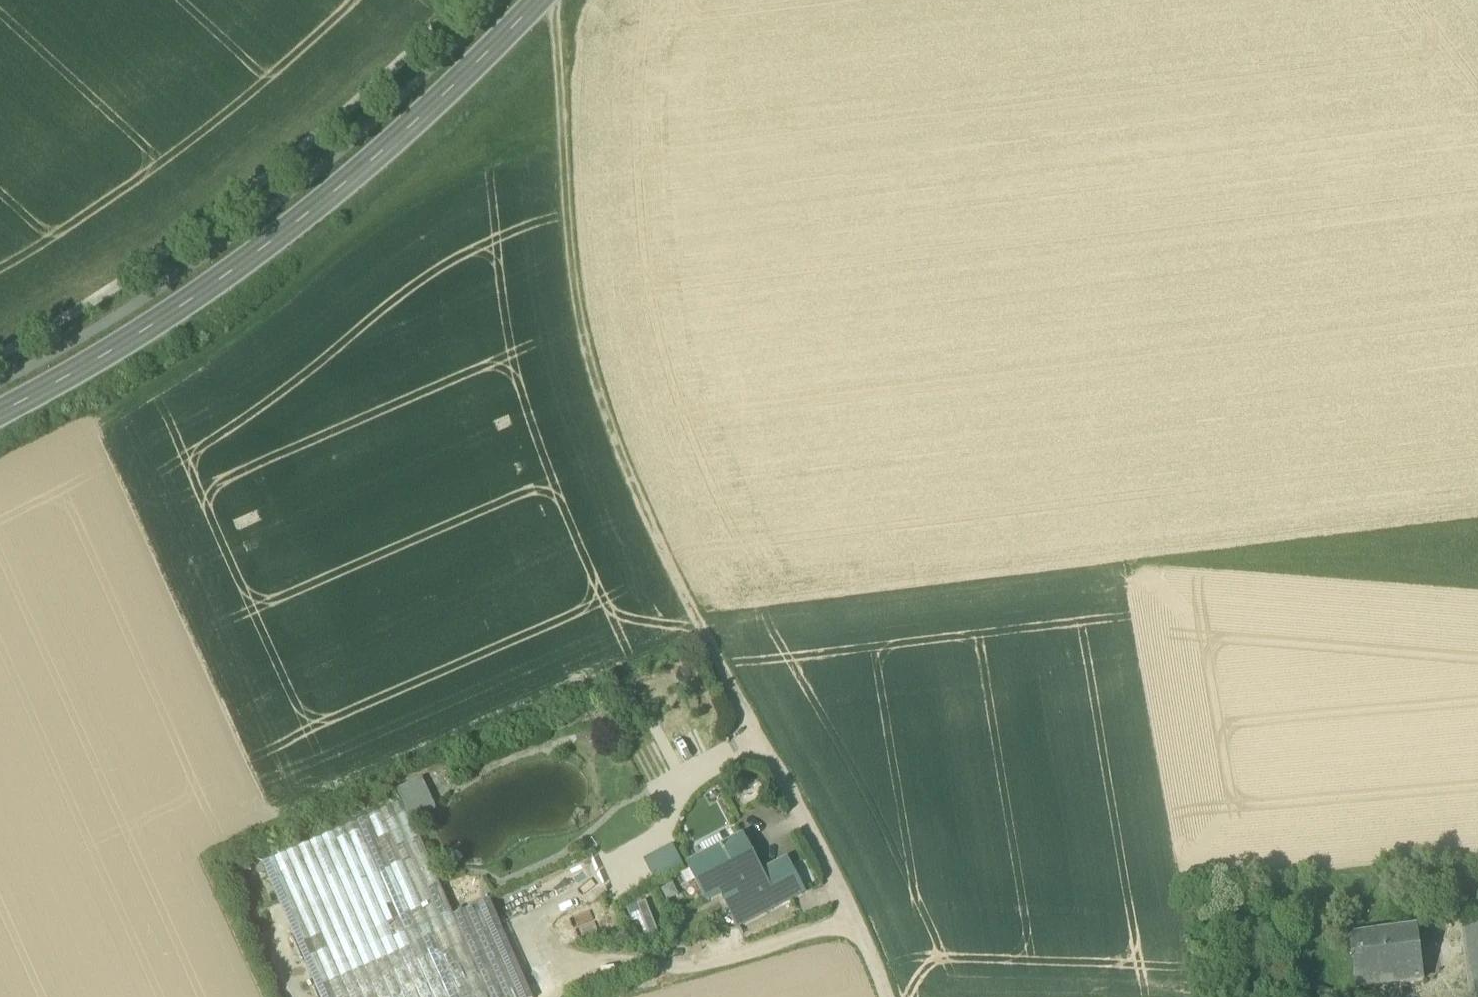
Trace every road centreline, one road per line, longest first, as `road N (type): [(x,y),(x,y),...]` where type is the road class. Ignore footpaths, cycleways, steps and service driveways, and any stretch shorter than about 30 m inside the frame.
road 1 (track): [(554,0),(565,251),(601,407),(695,622),(889,996)]
road 2 (secondary): [(0,416),(145,334),(301,222),(541,0)]
road 3 (track): [(0,355),(98,301),(337,120),(465,0)]

